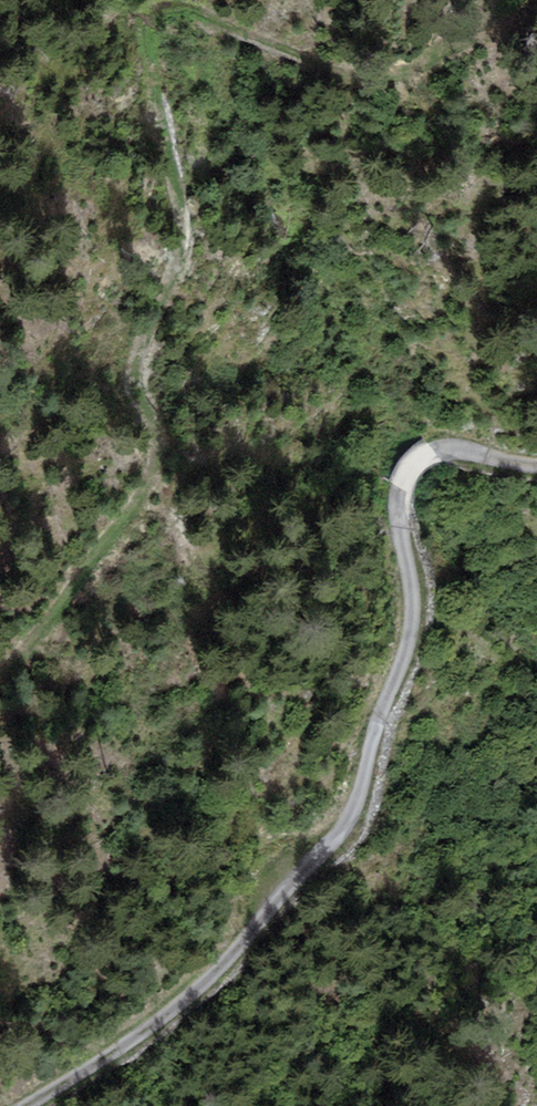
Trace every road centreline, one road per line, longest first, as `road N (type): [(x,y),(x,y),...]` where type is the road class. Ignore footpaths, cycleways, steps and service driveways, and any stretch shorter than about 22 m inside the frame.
road 1 (track): [(0,671),(153,483),(156,441),(139,403),(138,356),(188,233),(146,30),(155,9),(175,4),(372,85),(536,0)]
road 2 (track): [(24,1105),(172,1015),(348,817),(412,629),(401,512),(416,461),(437,451),(536,465)]

